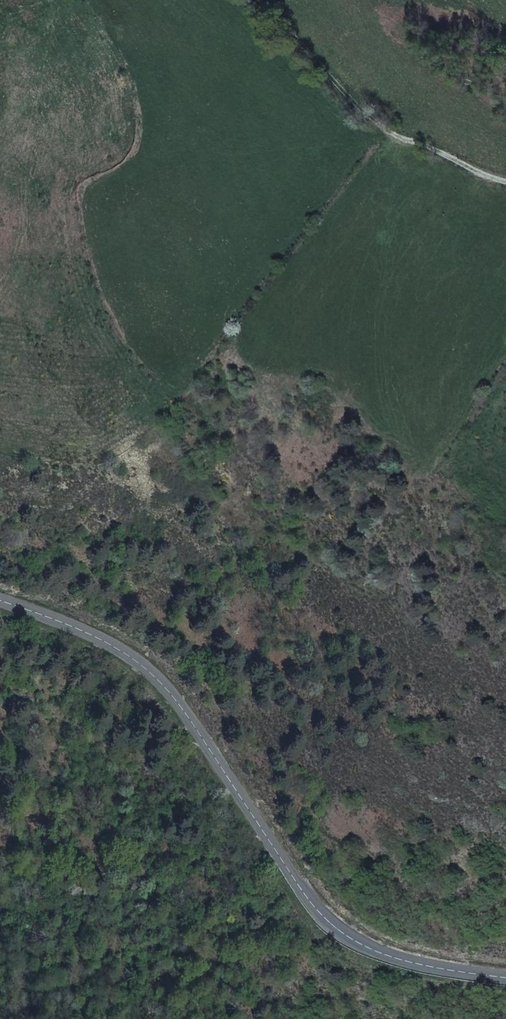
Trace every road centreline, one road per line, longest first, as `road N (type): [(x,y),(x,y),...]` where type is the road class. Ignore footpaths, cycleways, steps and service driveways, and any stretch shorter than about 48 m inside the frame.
road 1 (secondary): [(0,600),(143,665),(184,709),(305,891),(348,937),(411,962),(505,978)]
road 2 (track): [(250,0),(374,123),(505,180)]

